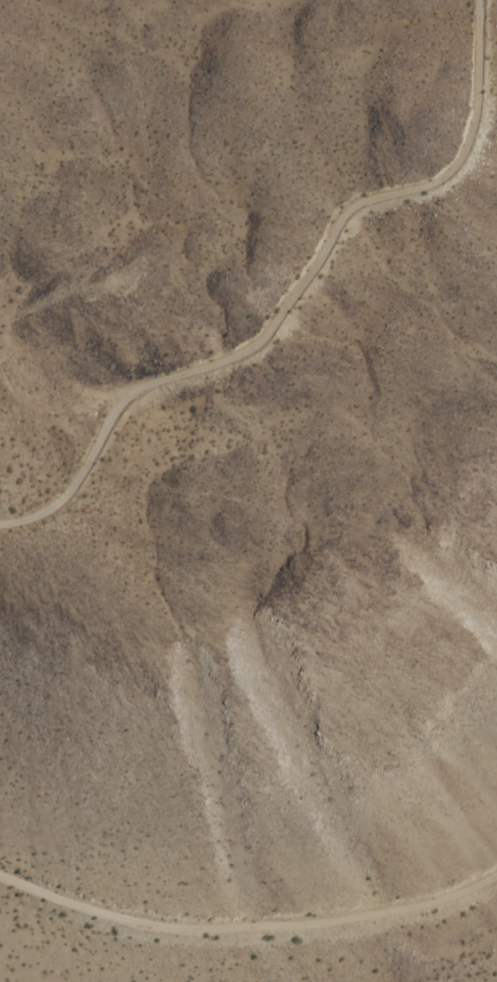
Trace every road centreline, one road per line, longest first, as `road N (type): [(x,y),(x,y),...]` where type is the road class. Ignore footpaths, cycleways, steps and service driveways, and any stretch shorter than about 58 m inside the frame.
road 1 (residential): [(0,890),(249,937),(443,905),(496,880)]

